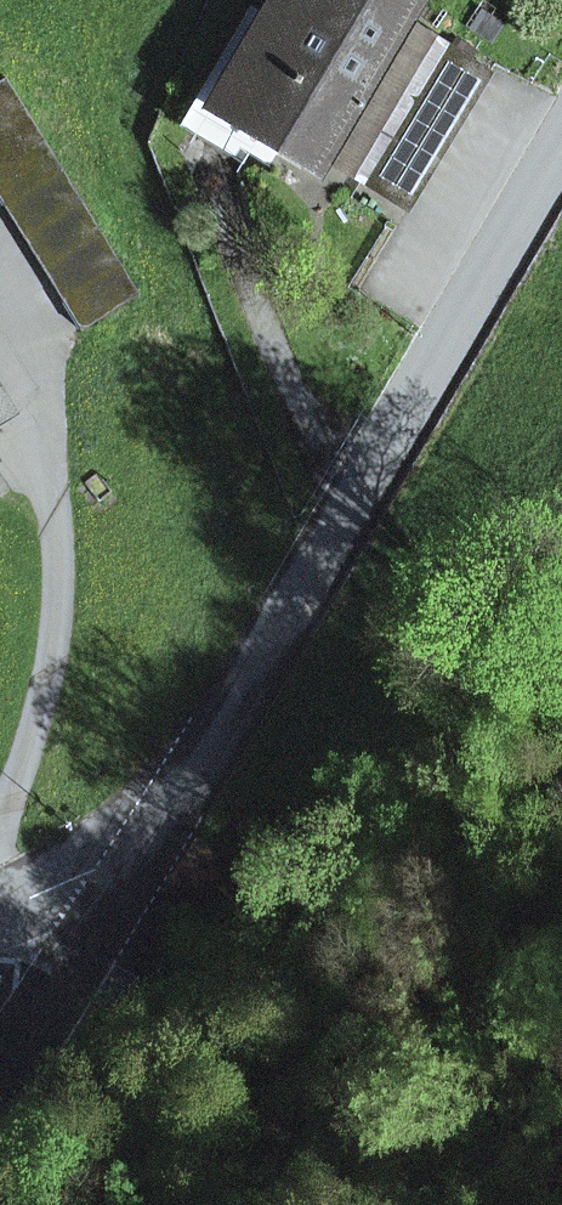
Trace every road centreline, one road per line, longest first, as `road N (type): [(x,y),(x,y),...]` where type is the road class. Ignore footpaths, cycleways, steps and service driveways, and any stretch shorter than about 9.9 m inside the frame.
road 1 (tertiary): [(56,1012),(561,144)]

